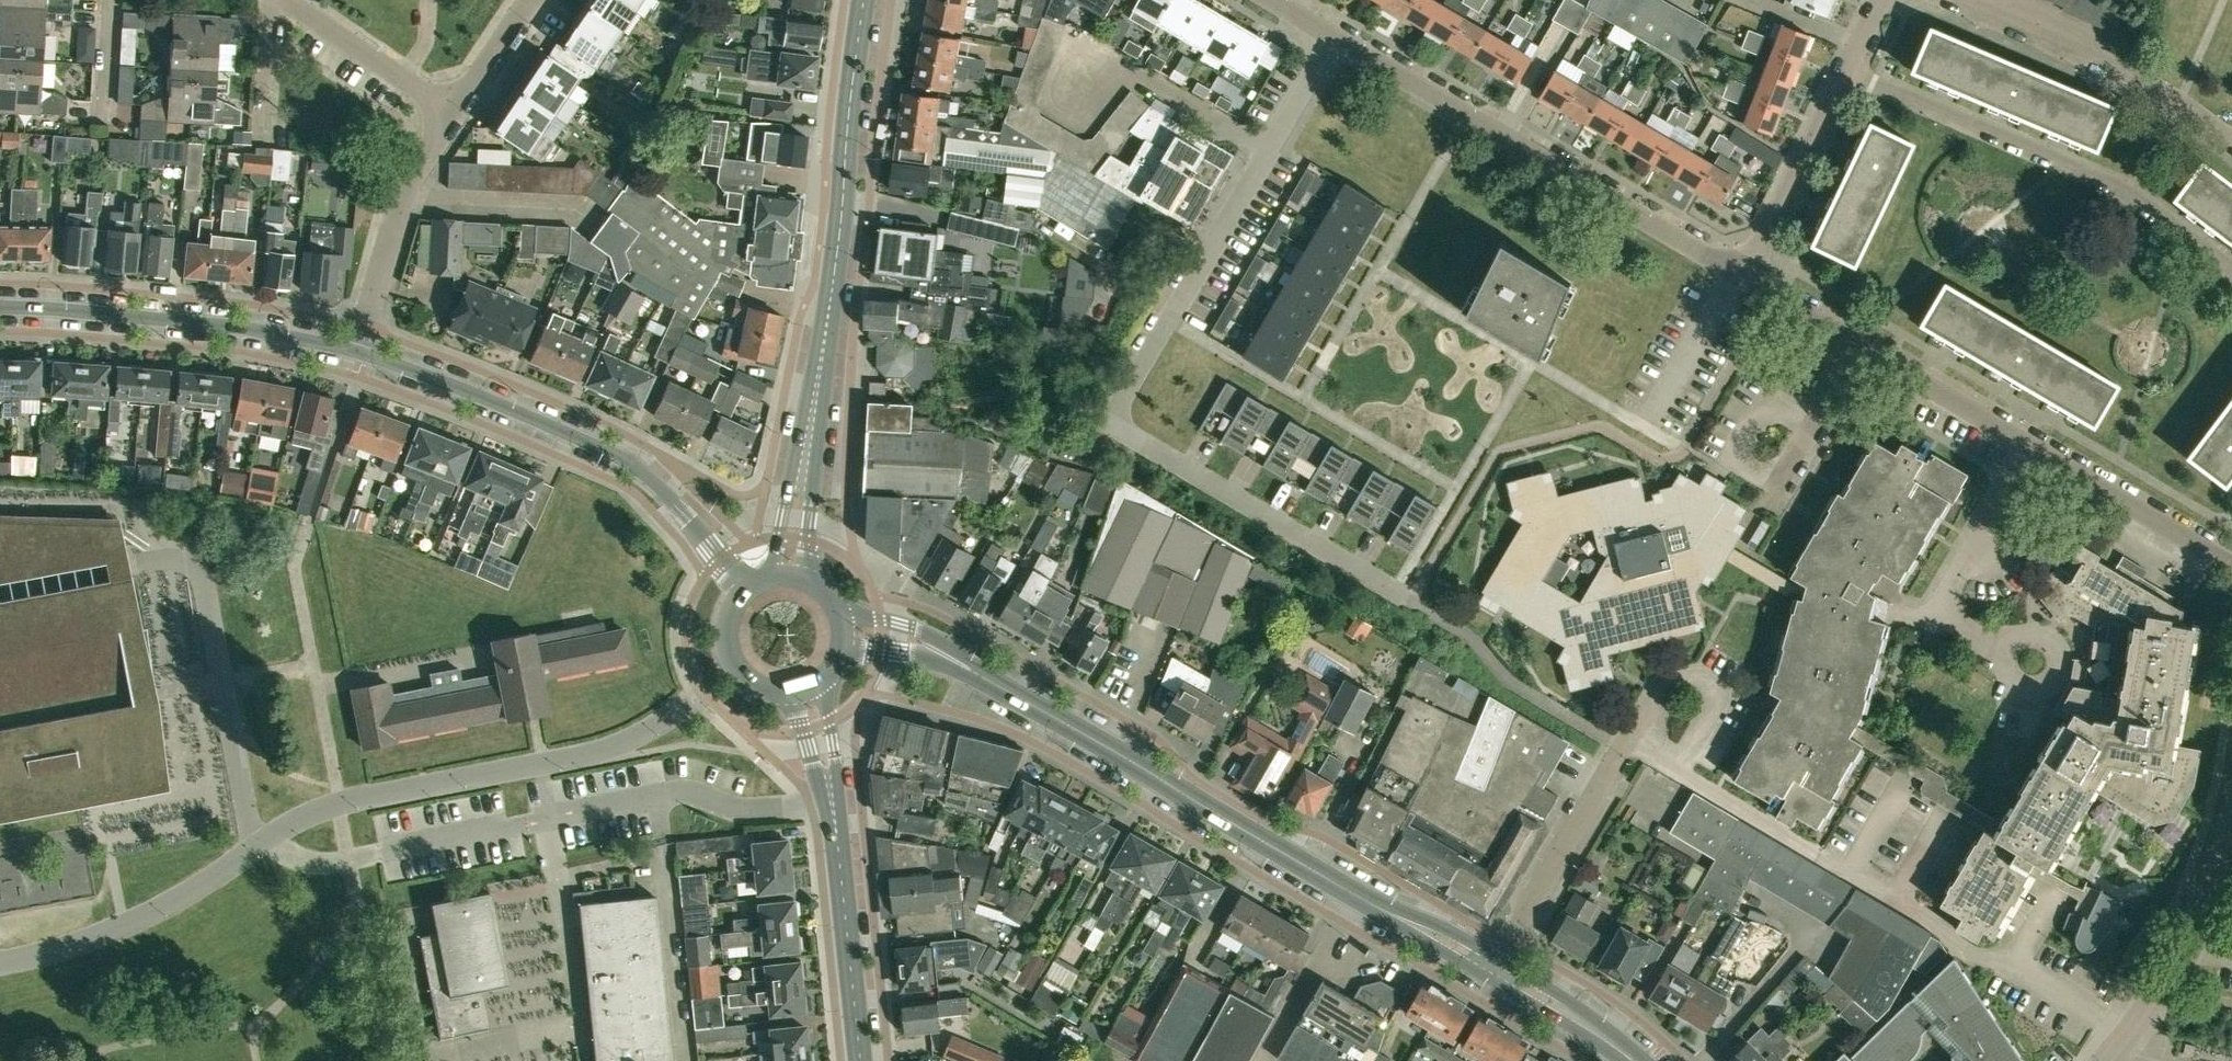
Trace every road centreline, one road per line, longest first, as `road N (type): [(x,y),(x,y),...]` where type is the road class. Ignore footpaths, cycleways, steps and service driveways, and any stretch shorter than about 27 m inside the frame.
road 1 (residential): [(1334,34),(1118,415),(1133,436),(1414,601)]
road 2 (primary): [(1492,966),(946,654)]
road 3 (residential): [(1739,273),(1334,34)]
road 4 (primary): [(747,592),(636,465),(363,352)]
road 5 (secondary): [(805,459),(868,0)]
road 6 (residential): [(2231,269),(2102,178),(1847,68)]
road 7 (primary): [(363,352),(222,324),(0,307)]
road 8 (residential): [(2231,141),(2165,94),(1948,0)]
road 9 (unclassified): [(2108,1060),(2184,947),(2231,824)]
road 10 (residential): [(1625,747),(1504,677),(1487,651),(1414,601)]
road 11 (primary): [(864,1060),(834,805)]
road 12 (residential): [(1492,966),(1625,747)]
road 13 (residential): [(2004,655),(1952,620),(1957,577),(2026,444)]
road 14 (residential): [(1625,747),(1685,776),(1723,702),(1703,681),(1680,681),(1656,690),(1645,714)]
road 15 (residential): [(363,352),(389,229),(444,120)]
road 16 (residential): [(2231,564),(2026,444)]
road 17 (residential): [(1739,273),(1758,252),(1847,68)]
road 18 (residential): [(2026,444),(1858,344)]
road 19 (residential): [(1765,503),(1858,344)]
road 20 (residential): [(2004,655),(2009,681),(2022,691),(2044,691),(2061,676),(2062,654),(2050,638),(2024,634),(2008,647)]
road 21 (primary): [(1635,1060),(1492,966)]
road 22 (residential): [(405,92),(274,0)]
road 23 (residential): [(444,120),(532,0)]
road 24 (primary): [(747,592),(730,619),(737,665),(760,686),(791,692)]
road 25 (residential): [(1858,344),(1739,273)]
road 26 (residential): [(267,127),(270,0)]
road 27 (secondary): [(805,459),(785,494),(774,578)]
road 28 (primary): [(834,805),(835,752),(819,683)]
road 29 (primary): [(791,692),(834,805)]
road 30 (secondary): [(803,579),(811,496),(805,459)]

